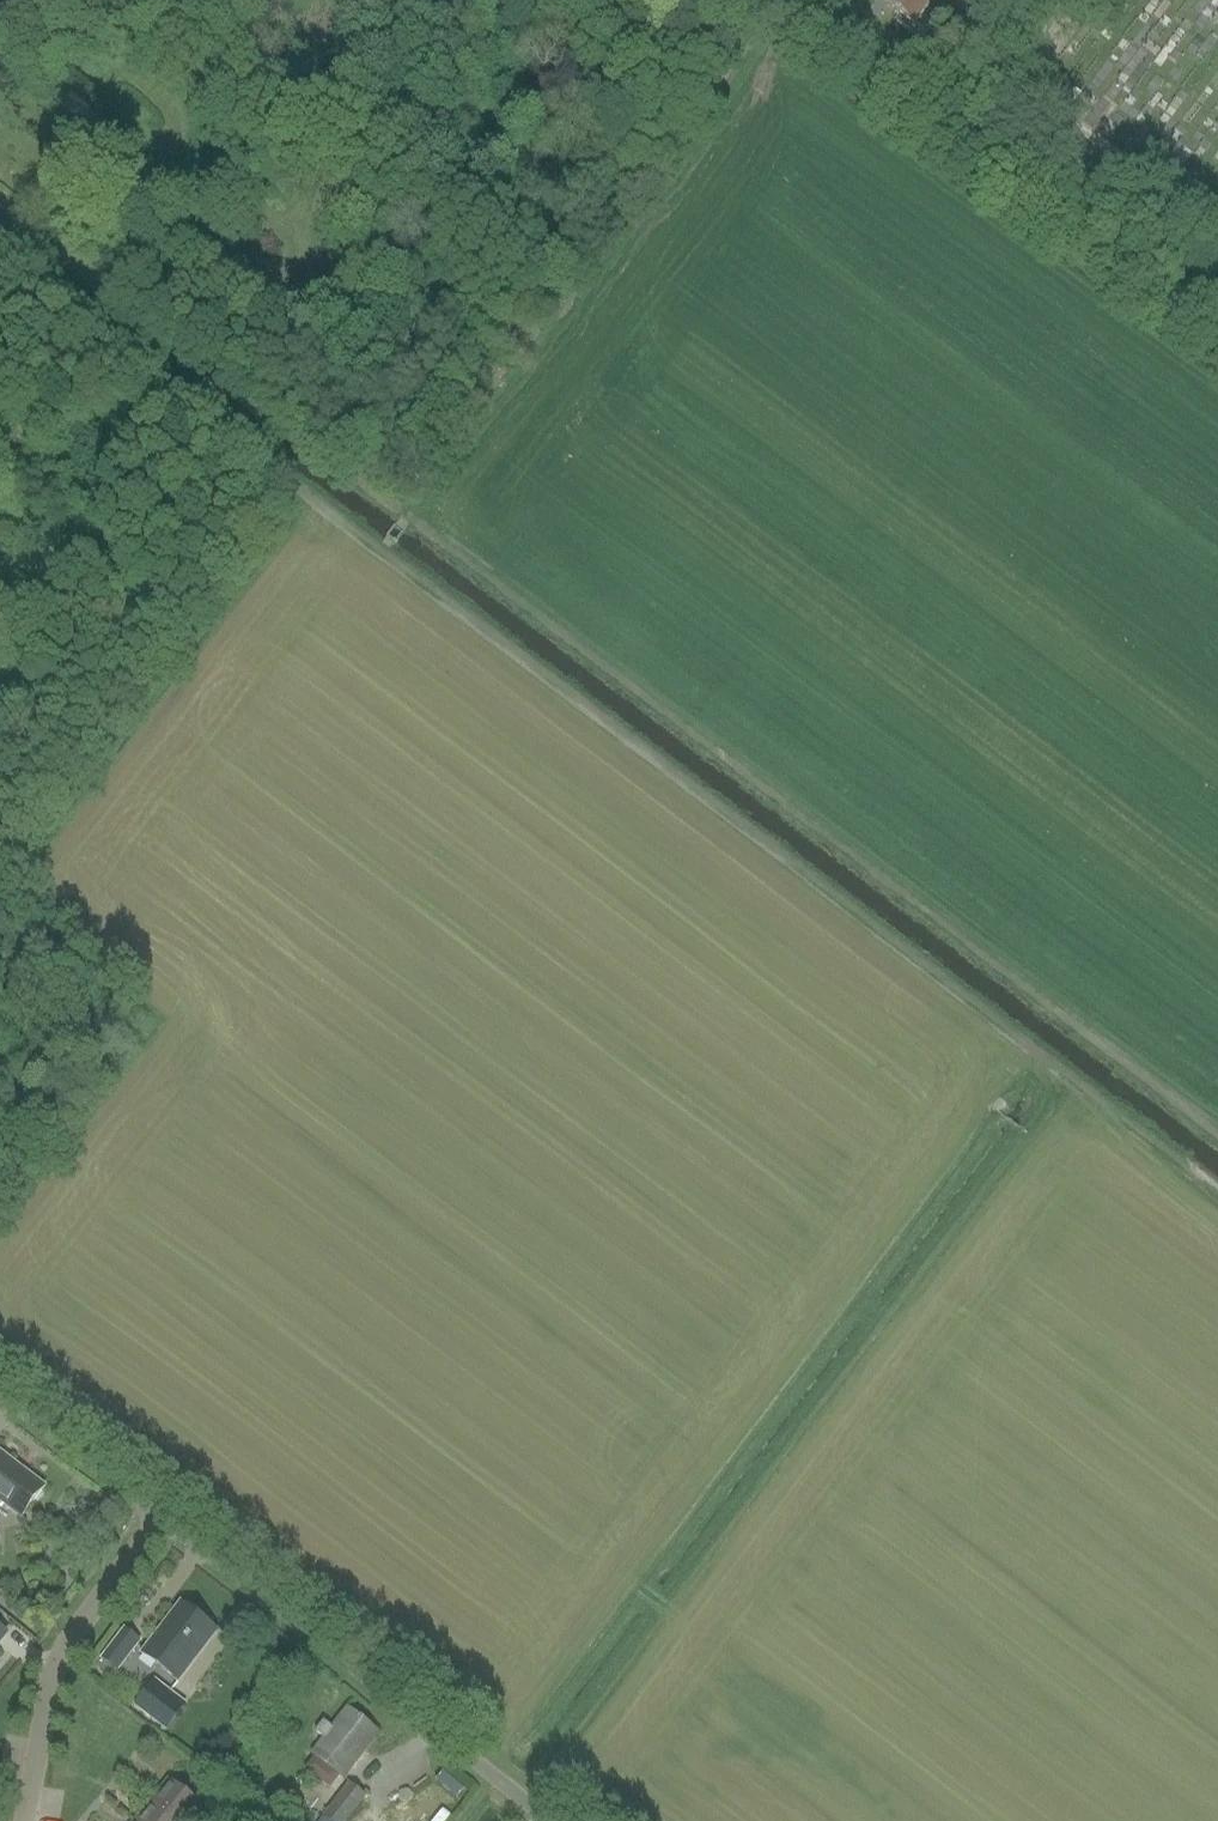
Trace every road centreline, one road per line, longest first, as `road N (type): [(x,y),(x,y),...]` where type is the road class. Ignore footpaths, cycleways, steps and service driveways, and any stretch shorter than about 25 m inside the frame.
road 1 (unclassified): [(1217,336),(770,0)]
road 2 (unclassified): [(548,1820),(165,1520)]
road 3 (residential): [(25,1820),(49,1678),(165,1520)]
road 4 (unclassified): [(165,1520),(0,1389)]

